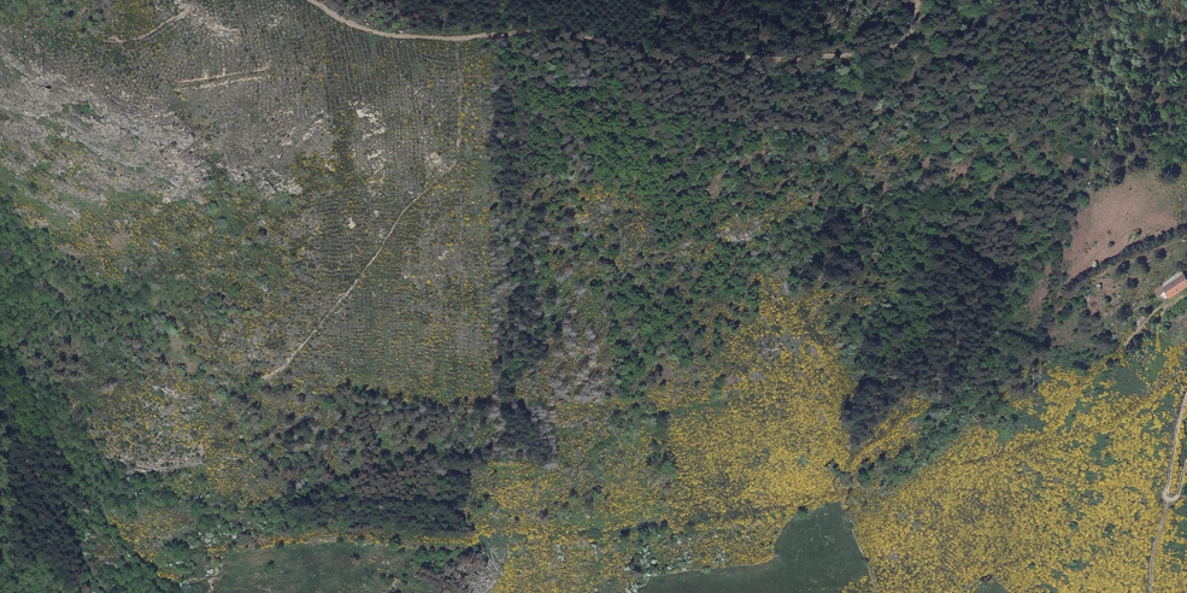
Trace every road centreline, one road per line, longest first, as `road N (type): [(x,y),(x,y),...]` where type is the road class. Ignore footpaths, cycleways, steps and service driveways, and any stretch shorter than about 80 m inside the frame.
road 1 (track): [(1151,592),(1186,411)]

